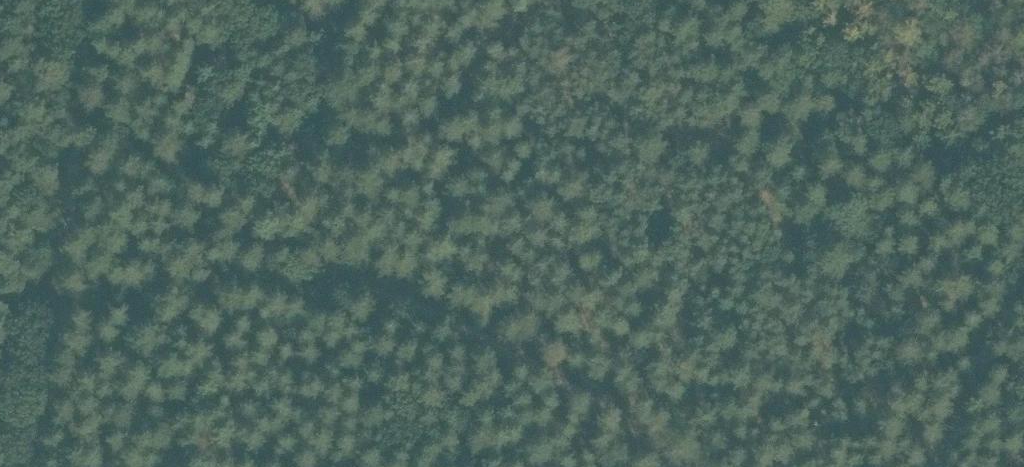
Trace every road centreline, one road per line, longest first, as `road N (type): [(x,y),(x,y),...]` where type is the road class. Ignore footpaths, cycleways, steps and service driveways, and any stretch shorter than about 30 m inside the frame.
road 1 (track): [(569,407),(413,305),(351,285),(196,290),(42,321)]
road 2 (track): [(23,466),(93,0)]

